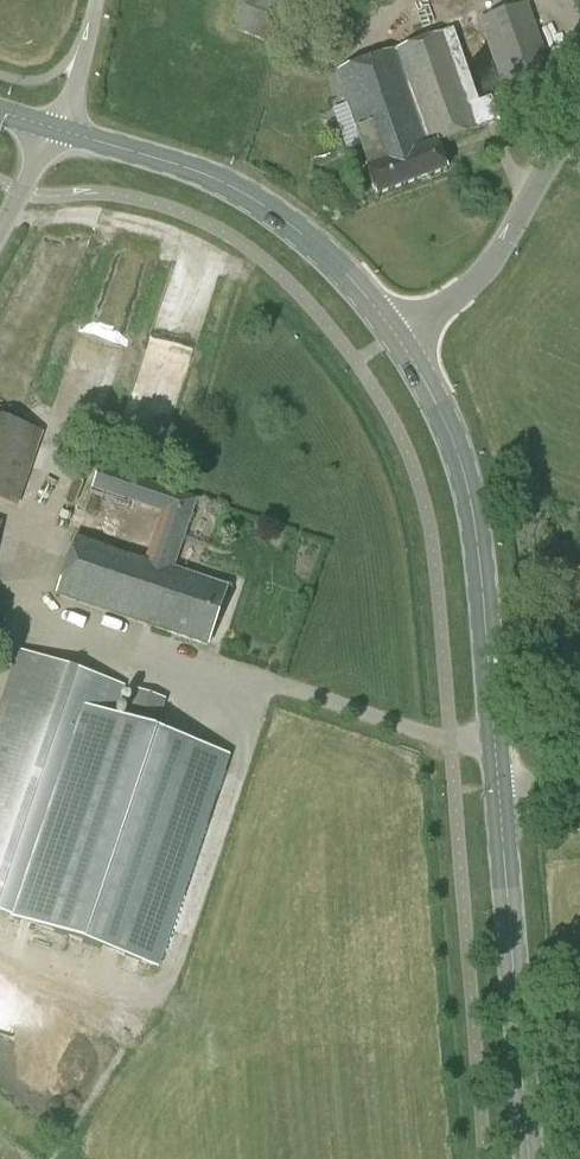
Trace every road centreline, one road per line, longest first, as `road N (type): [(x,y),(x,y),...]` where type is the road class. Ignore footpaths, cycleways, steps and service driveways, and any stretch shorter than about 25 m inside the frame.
road 1 (secondary): [(500,799),(467,493),(442,411),(397,337)]
road 2 (secondary): [(397,337),(342,269),(238,189),(58,130)]
road 3 (secondary): [(530,1158),(500,799)]
road 4 (unclassified): [(397,337),(479,277),(579,116)]
road 5 (unclassified): [(58,130),(96,0)]

